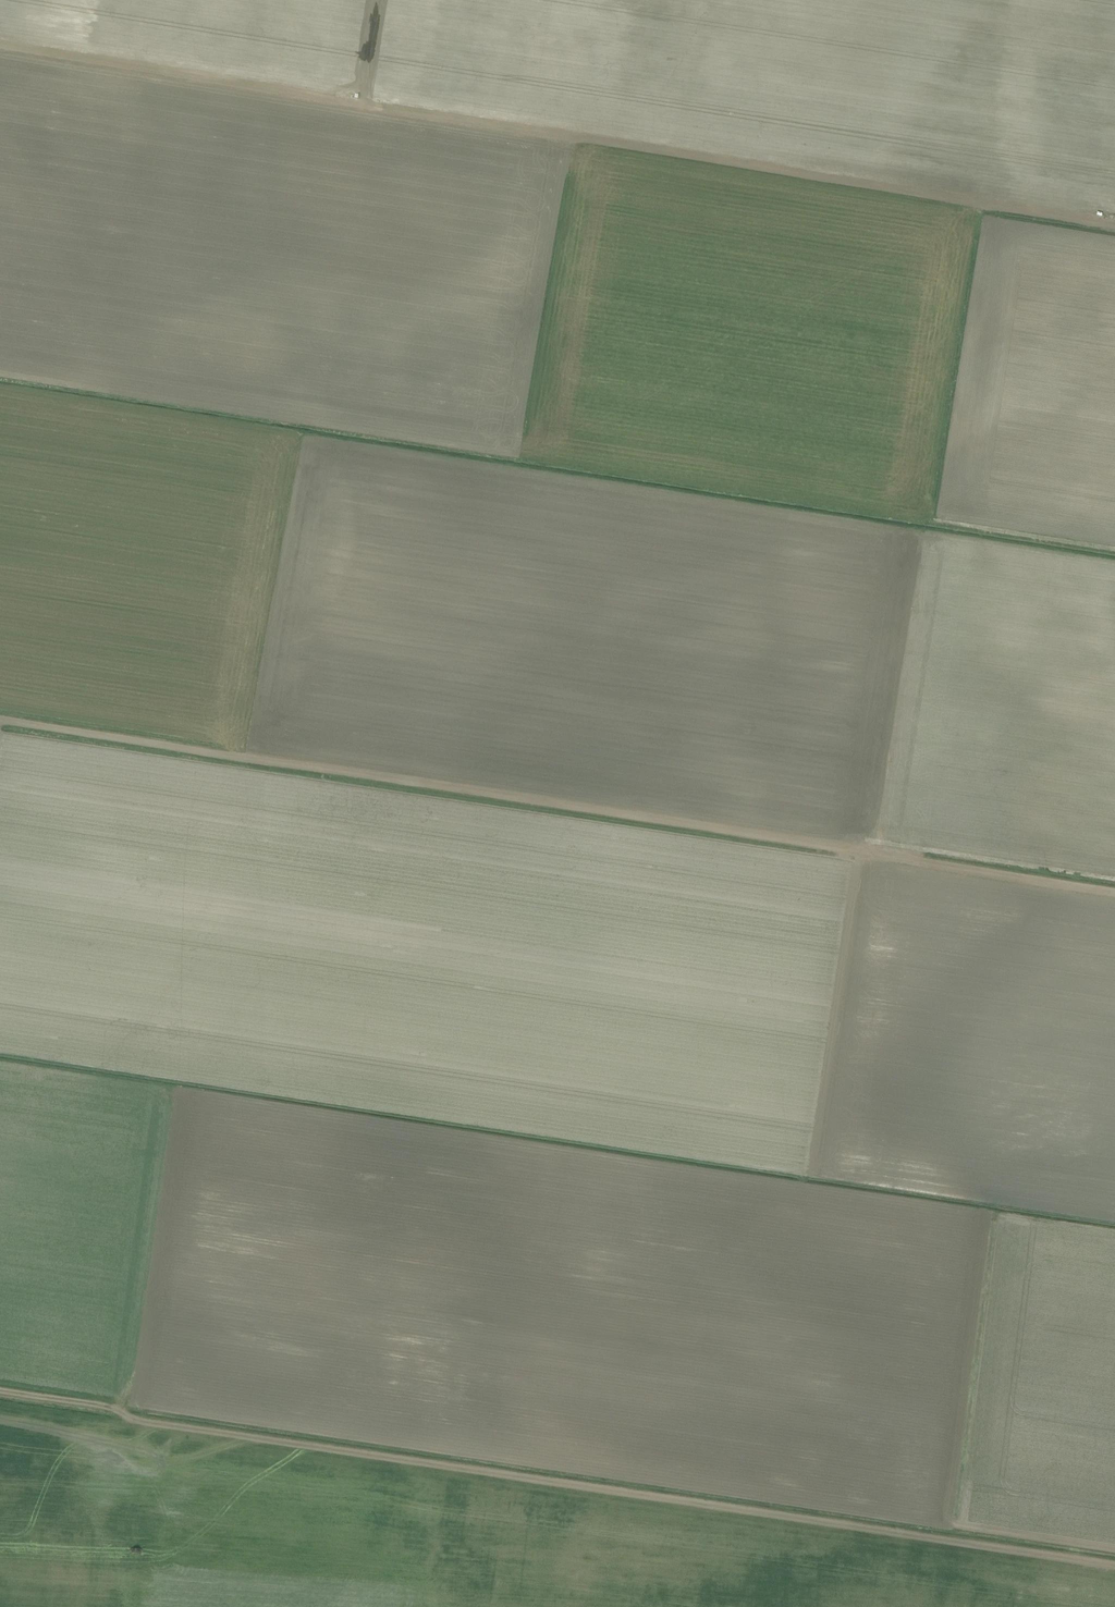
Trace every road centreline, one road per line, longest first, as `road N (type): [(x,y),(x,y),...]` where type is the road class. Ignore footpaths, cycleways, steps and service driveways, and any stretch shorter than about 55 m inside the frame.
road 1 (track): [(1114,225),(0,47)]
road 2 (track): [(1114,894),(0,721)]
road 3 (track): [(1114,1559),(158,1425),(116,1410),(0,1395)]

